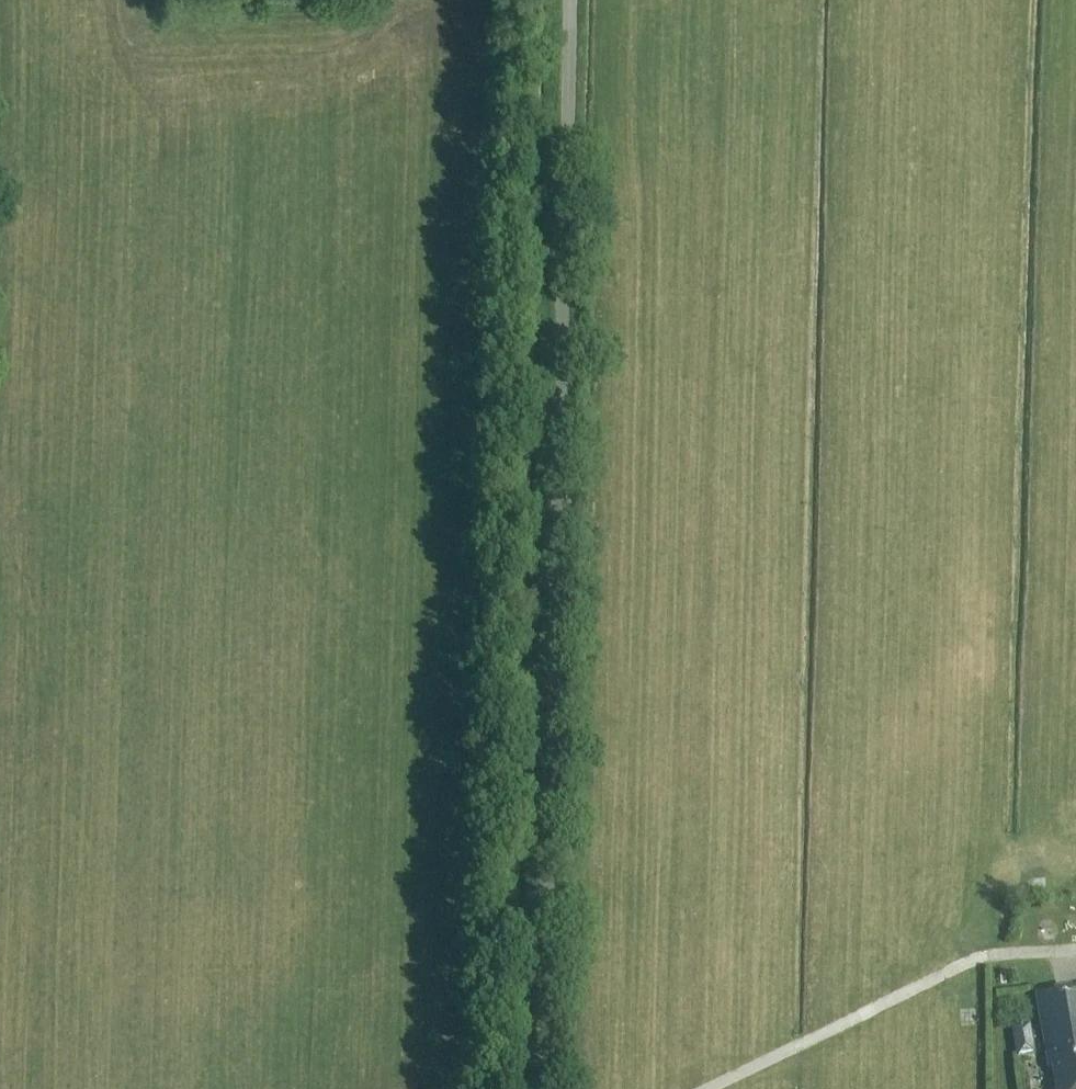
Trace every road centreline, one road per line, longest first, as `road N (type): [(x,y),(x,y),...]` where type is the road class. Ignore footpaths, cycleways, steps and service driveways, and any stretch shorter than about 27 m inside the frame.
road 1 (unclassified): [(546,1088),(572,0)]

